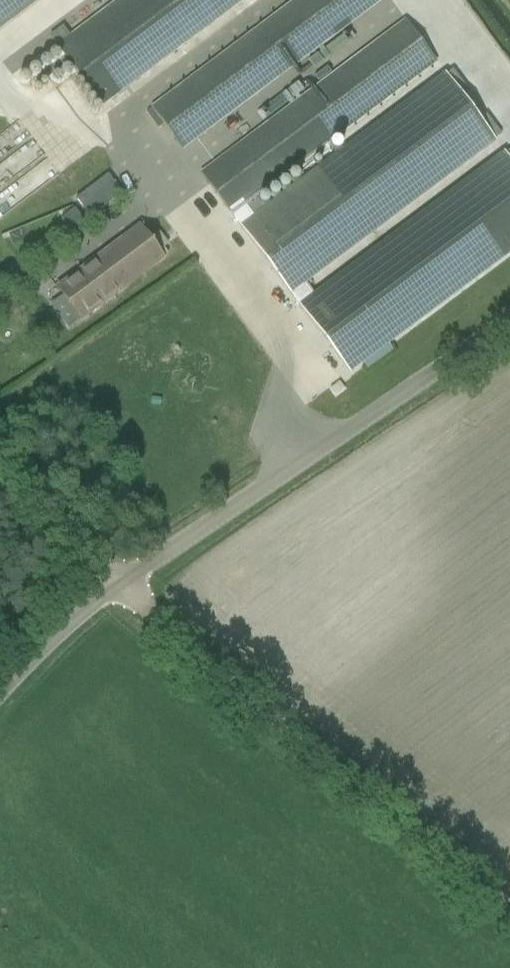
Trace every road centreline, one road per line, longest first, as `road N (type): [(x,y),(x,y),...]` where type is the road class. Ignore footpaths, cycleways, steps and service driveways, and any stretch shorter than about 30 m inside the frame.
road 1 (track): [(121,588),(509,913)]
road 2 (unclassified): [(121,588),(509,323)]
road 3 (unclassified): [(121,588),(0,453)]
road 4 (unclassified): [(0,708),(72,627),(121,588)]

